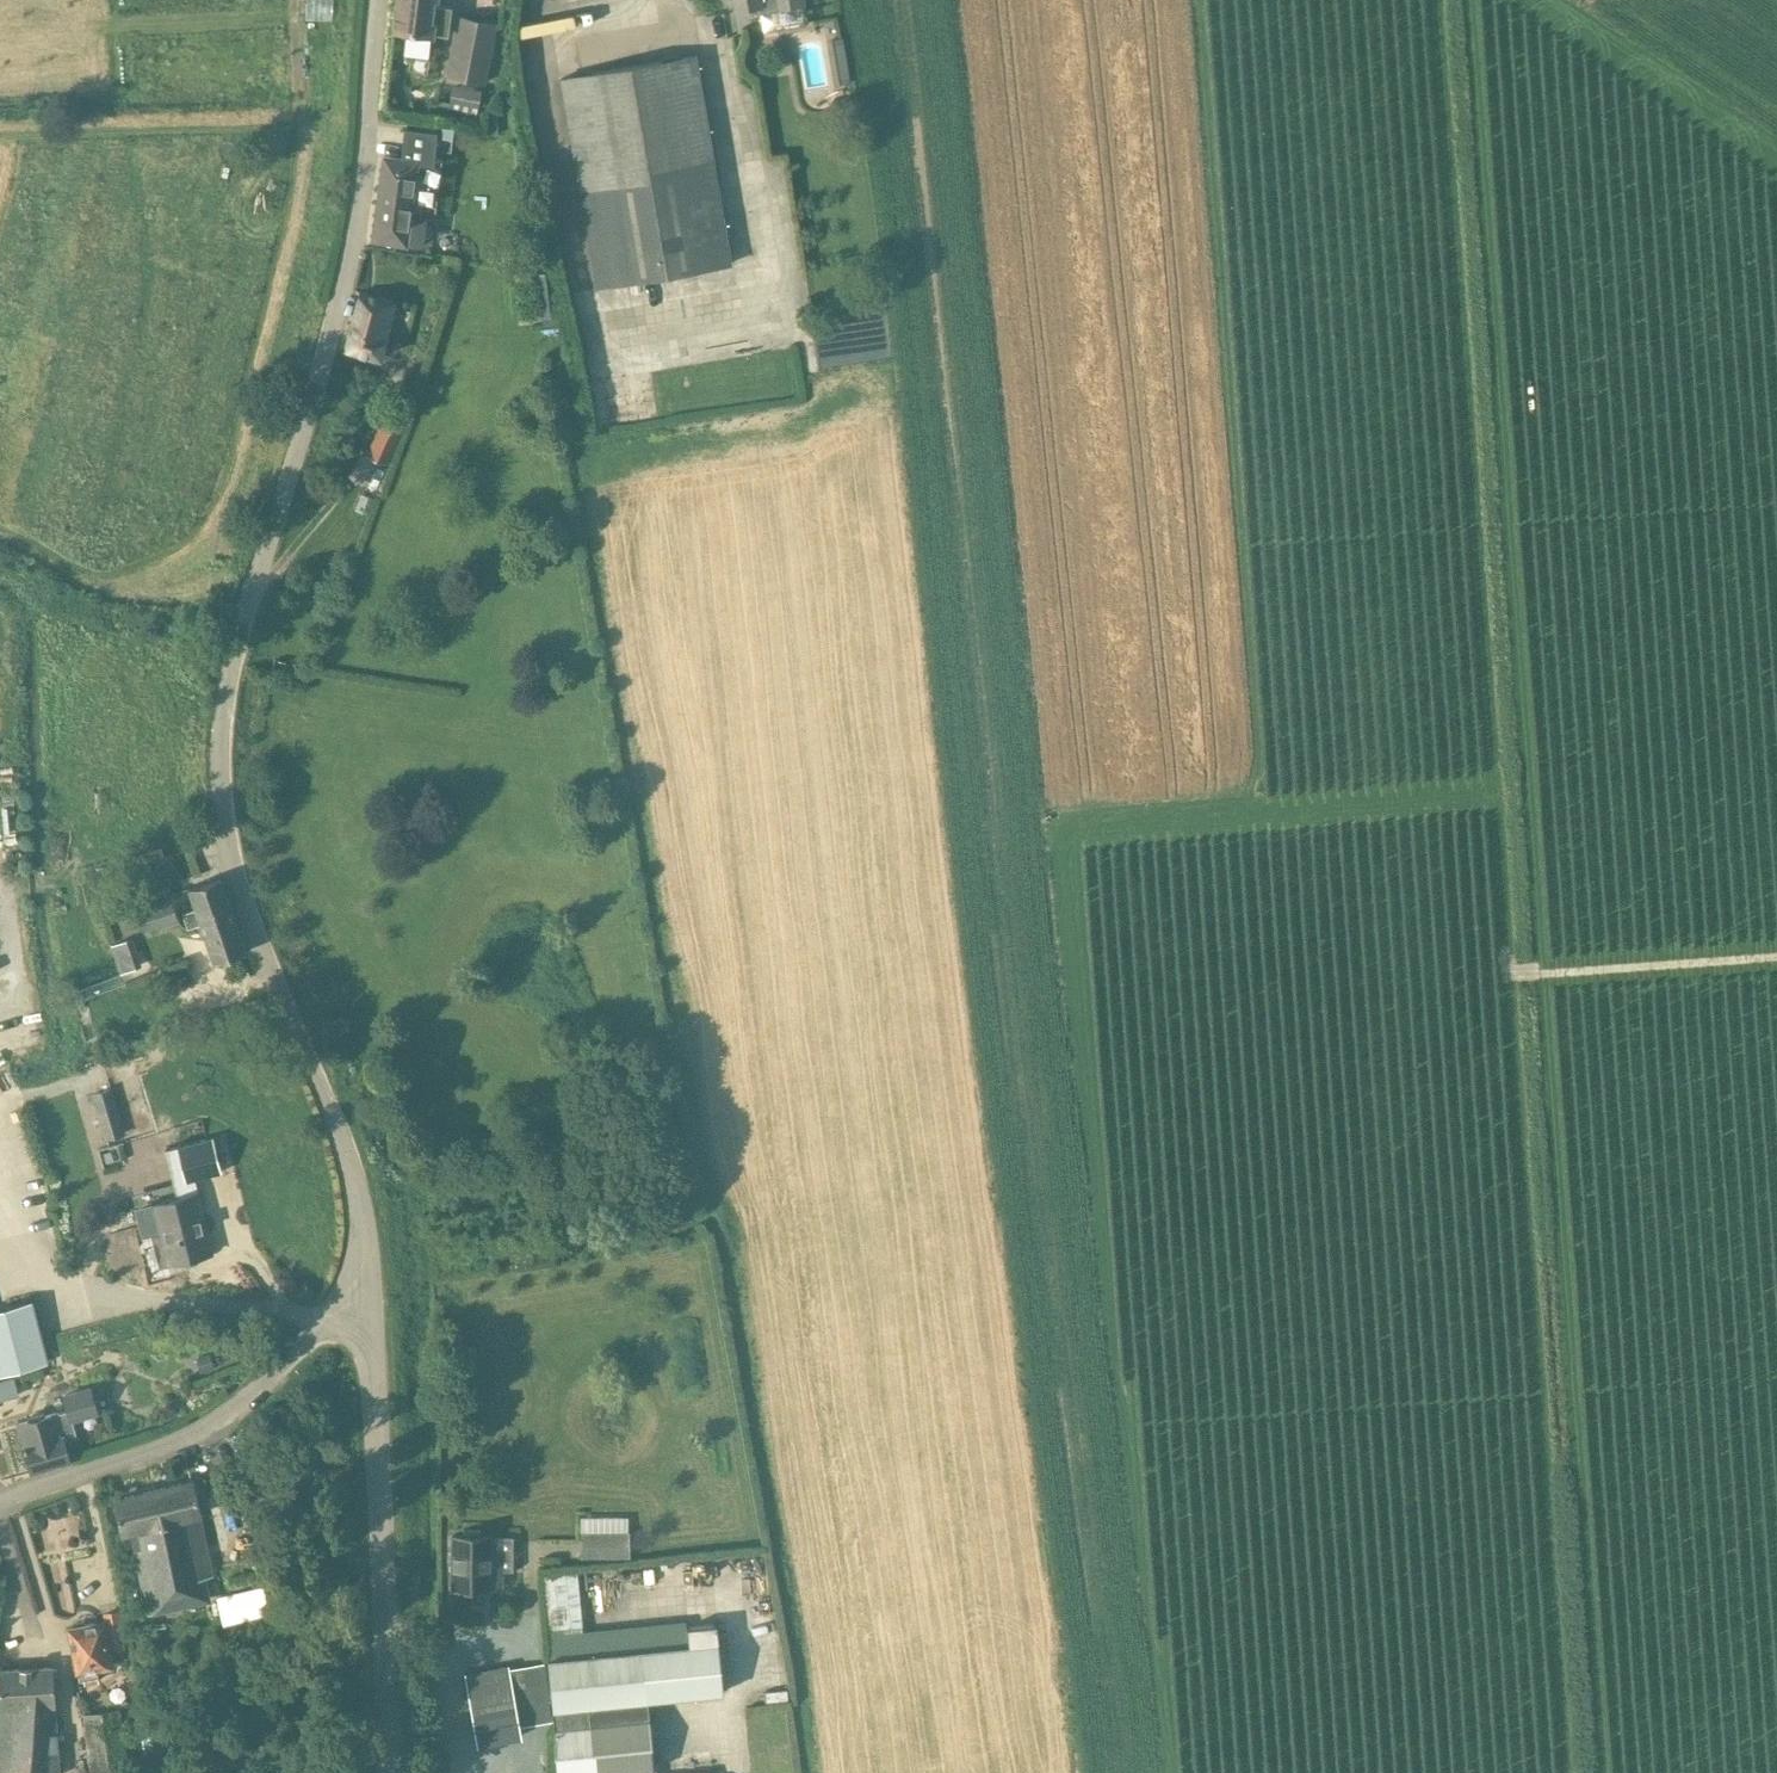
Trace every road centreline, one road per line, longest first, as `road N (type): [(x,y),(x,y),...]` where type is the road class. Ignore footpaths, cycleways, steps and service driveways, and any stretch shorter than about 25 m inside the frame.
road 1 (unclassified): [(370,1305),(353,1184),(330,1110),(235,896),(222,848),(219,785),(228,670),(328,360),(365,181),(380,0)]
road 2 (unclassified): [(393,1772),(370,1305)]
road 3 (residential): [(0,1504),(192,1437),(223,1419),(317,1333),(370,1305)]

